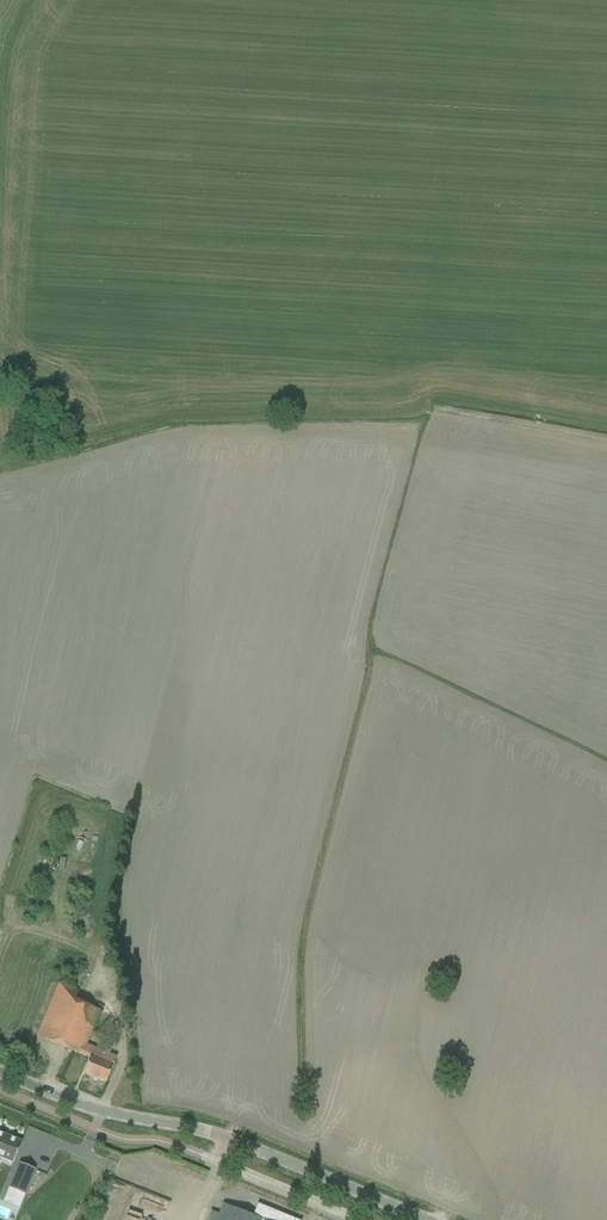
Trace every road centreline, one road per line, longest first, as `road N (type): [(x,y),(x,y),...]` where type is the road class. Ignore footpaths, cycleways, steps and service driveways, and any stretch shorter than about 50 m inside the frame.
road 1 (secondary): [(425,1219),(229,1140),(86,1107),(0,1073)]

